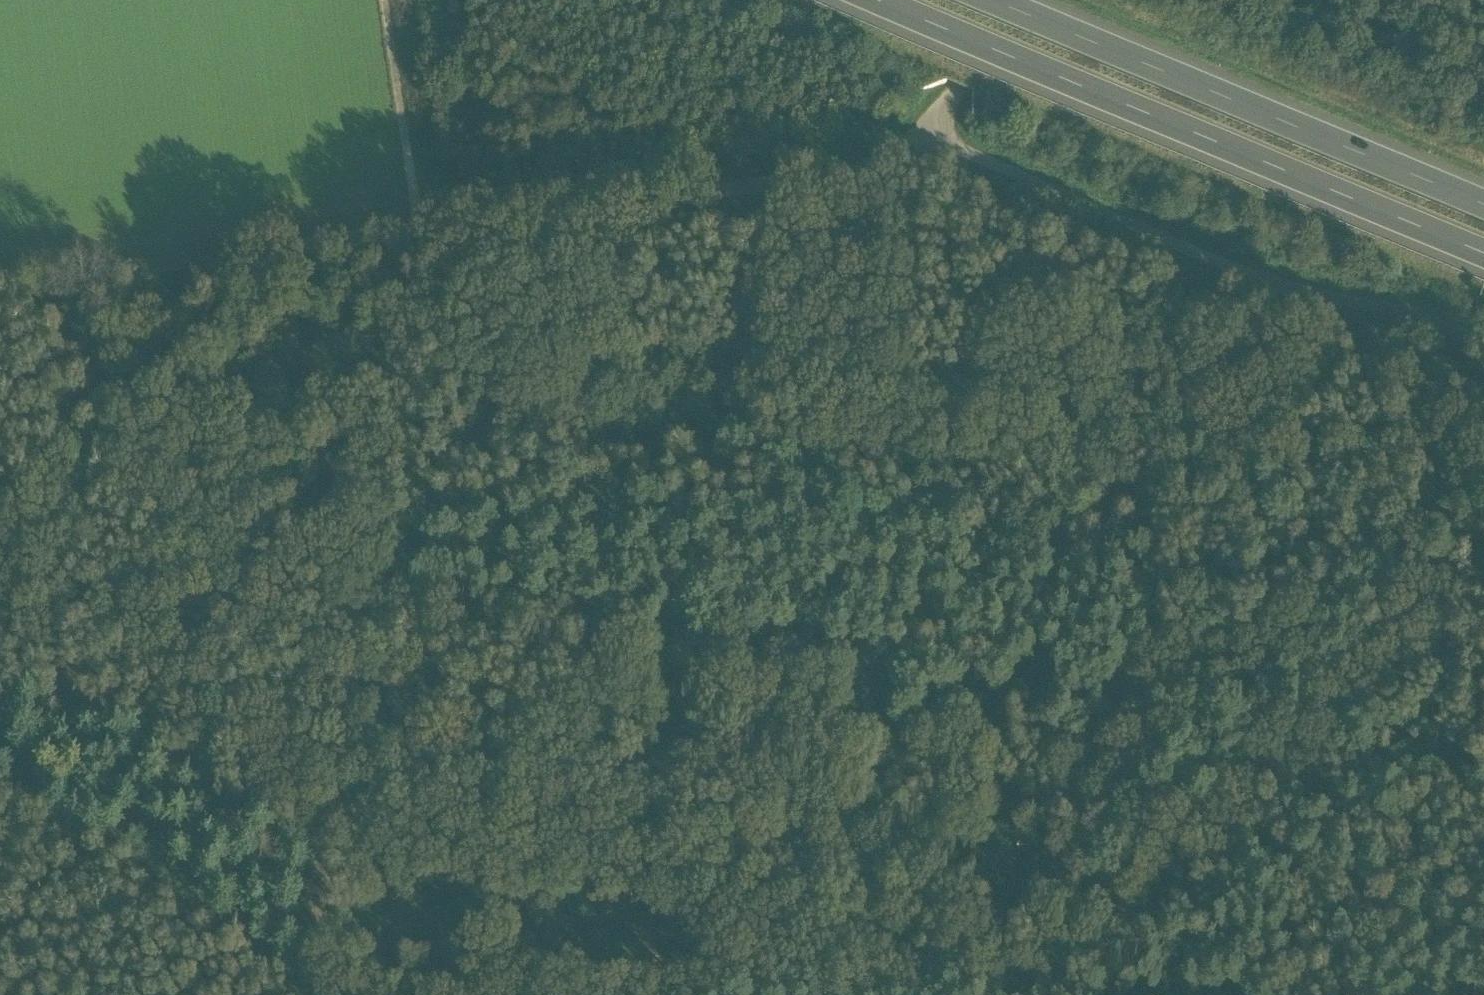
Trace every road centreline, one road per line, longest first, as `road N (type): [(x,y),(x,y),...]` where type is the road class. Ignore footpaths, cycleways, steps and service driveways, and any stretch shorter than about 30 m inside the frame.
road 1 (track): [(1049,994),(1176,489),(1266,440),(1271,281)]
road 2 (track): [(305,994),(418,231)]
road 3 (motorway): [(860,0),(1483,258)]
road 4 (motorway): [(1483,209),(979,0)]
road 5 (track): [(922,133),(849,171),(418,231)]
road 6 (track): [(418,231),(0,287)]
road 7 (track): [(1271,281),(922,133)]
road 8 (track): [(418,231),(385,0)]
road 9 (track): [(1483,354),(1390,310),(1271,281)]
road 10 (track): [(922,133),(1045,0)]

